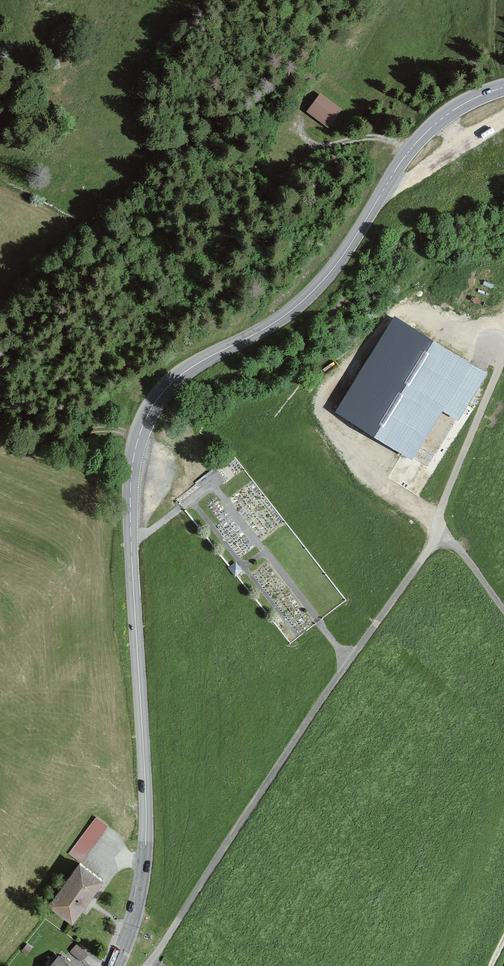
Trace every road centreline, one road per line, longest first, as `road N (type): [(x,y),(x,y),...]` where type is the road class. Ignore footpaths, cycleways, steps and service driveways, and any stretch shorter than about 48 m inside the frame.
road 1 (secondary): [(117,965),(147,840),(132,491),(150,408),(186,372),(299,304),(349,246),(415,141),(455,108),(503,87)]
road 2 (unclassified): [(146,965),(439,535),(503,610)]
road 3 (track): [(439,535),(503,352)]

